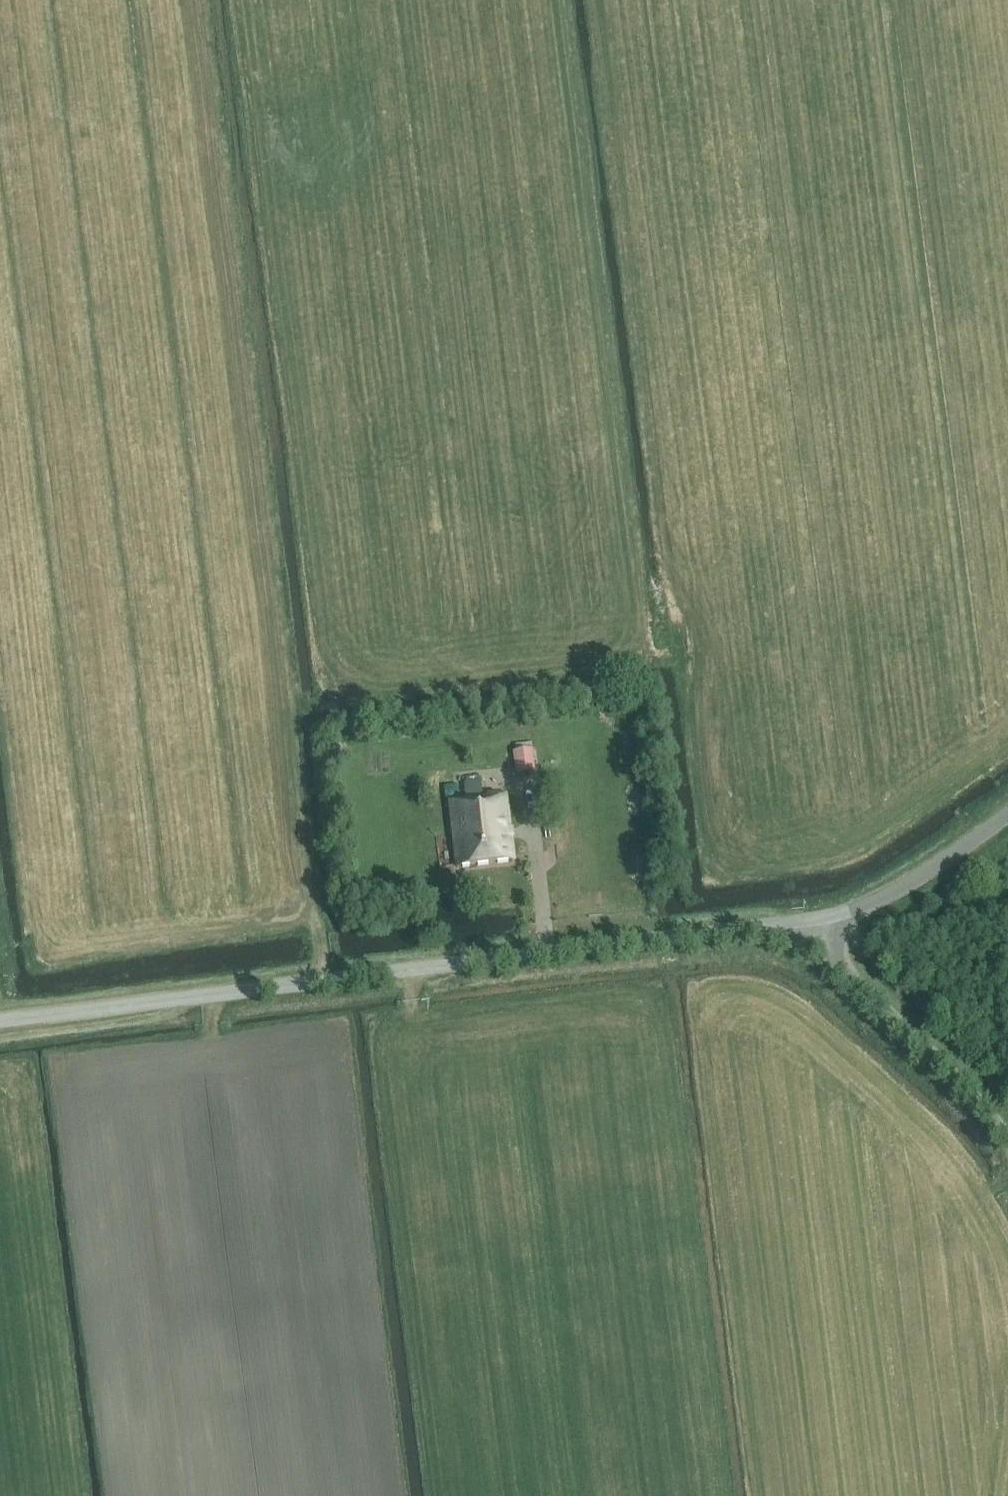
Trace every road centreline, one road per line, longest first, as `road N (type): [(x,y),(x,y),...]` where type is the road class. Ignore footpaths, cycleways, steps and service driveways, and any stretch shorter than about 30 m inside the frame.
road 1 (unclassified): [(0,1028),(818,918)]
road 2 (unclassified): [(1007,1139),(947,1067),(836,961),(818,918)]
road 3 (unclassified): [(818,918),(905,886),(1007,813)]

